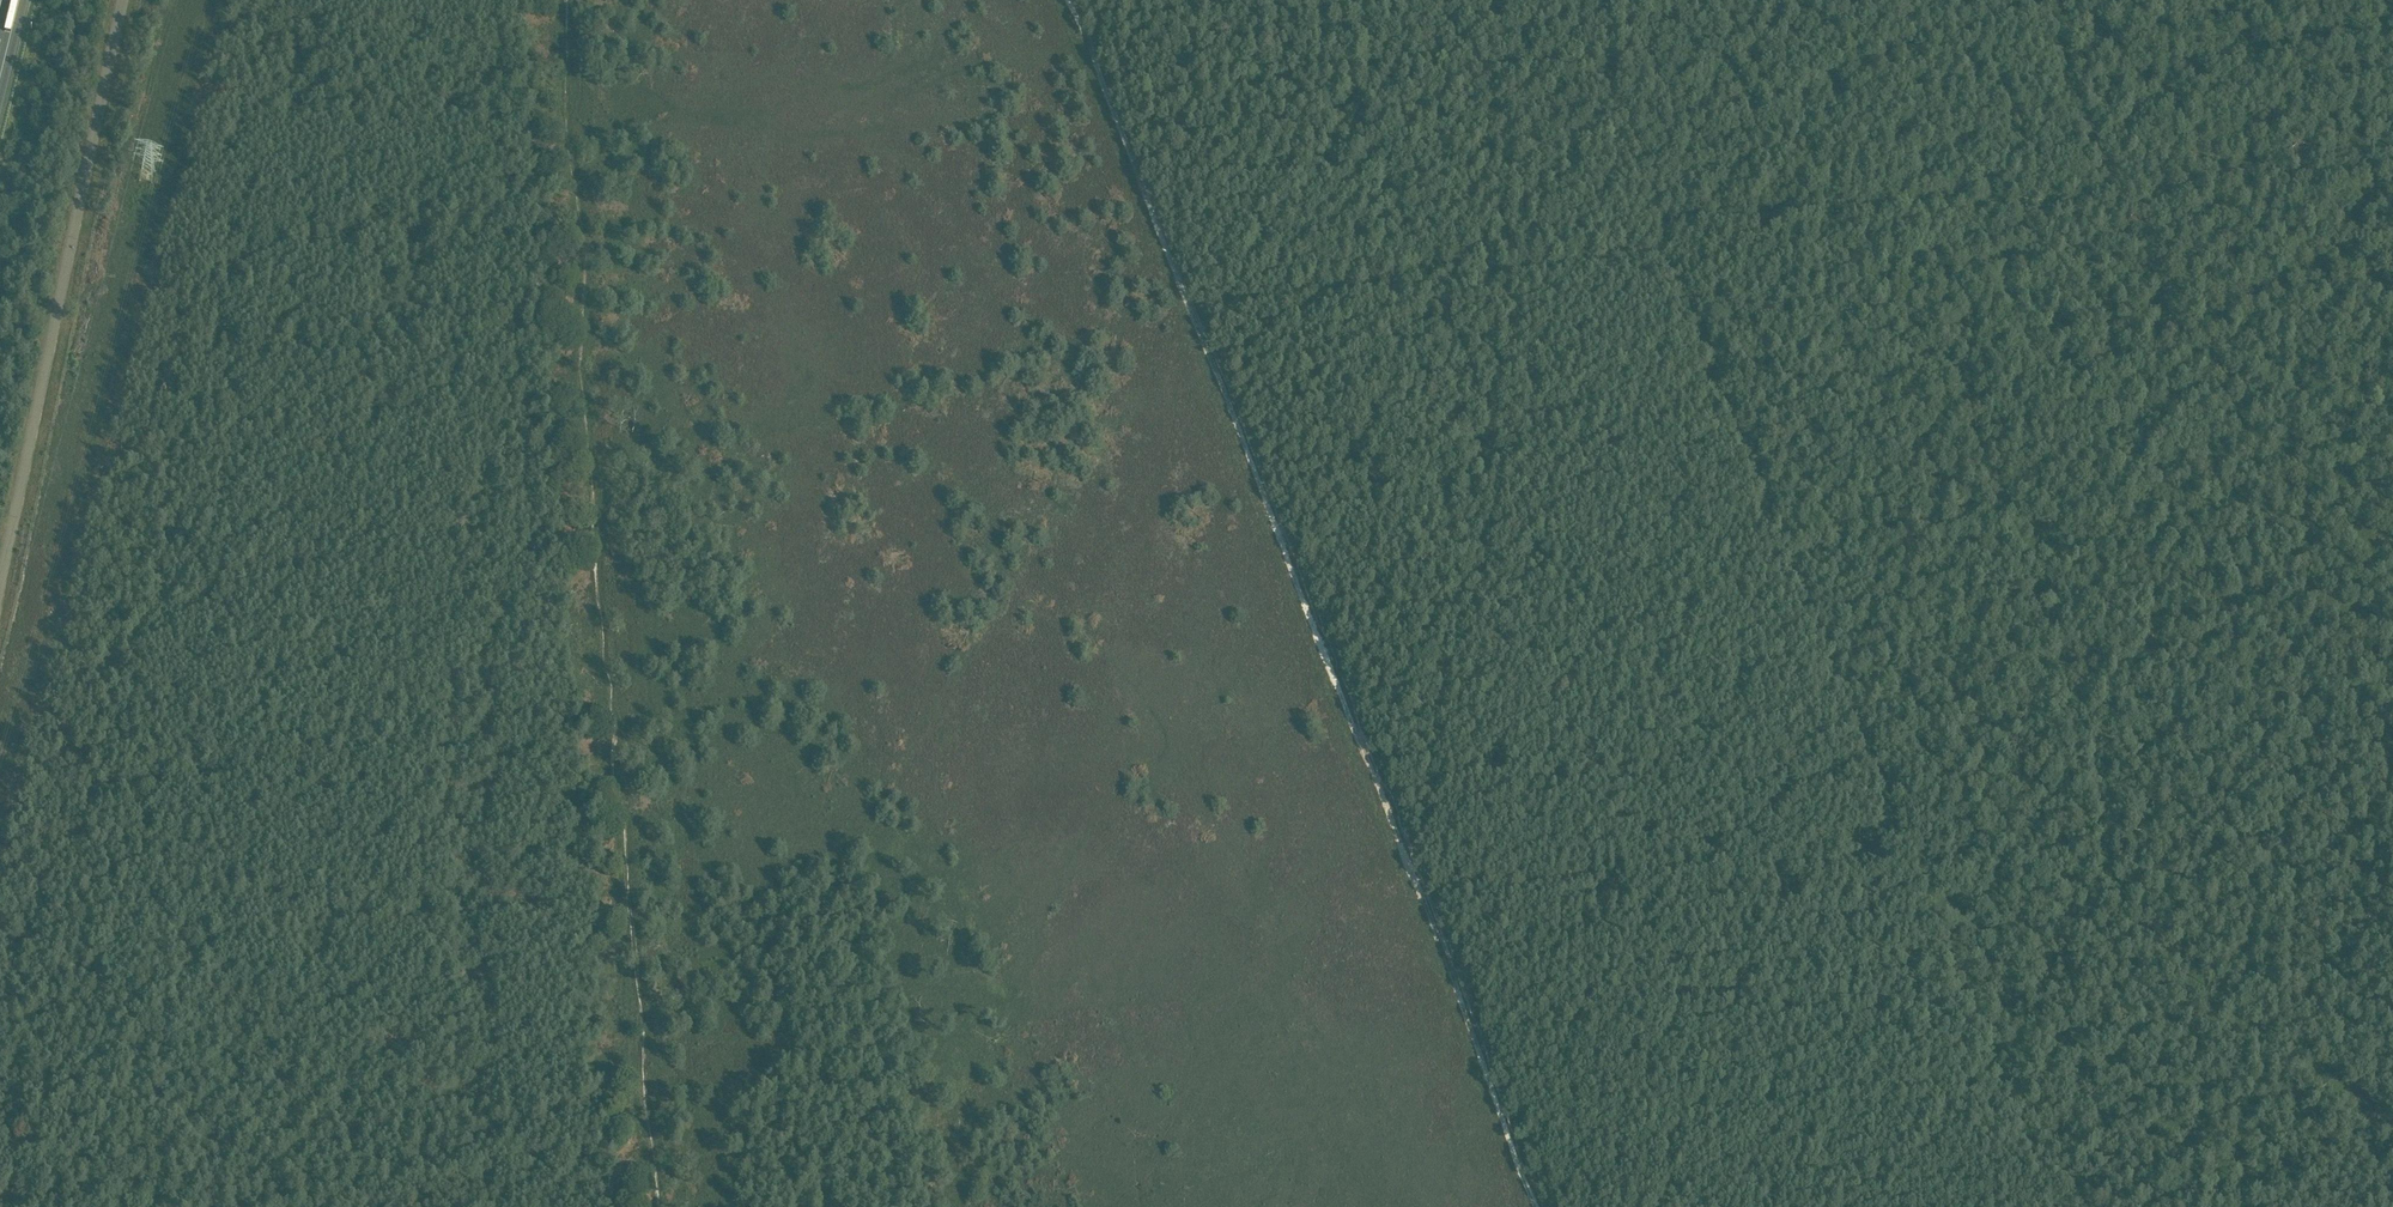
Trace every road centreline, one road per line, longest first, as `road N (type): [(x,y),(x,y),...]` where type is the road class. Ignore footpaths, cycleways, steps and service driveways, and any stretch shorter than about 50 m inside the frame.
road 1 (track): [(2032,0),(2114,195),(2084,211),(1697,224),(1681,234),(1669,263),(2044,1206)]
road 2 (track): [(1069,0),(1539,1206)]
road 3 (unclassified): [(0,582),(122,0)]
road 4 (track): [(1187,306),(1669,263)]
road 5 (track): [(2392,180),(2114,195)]

